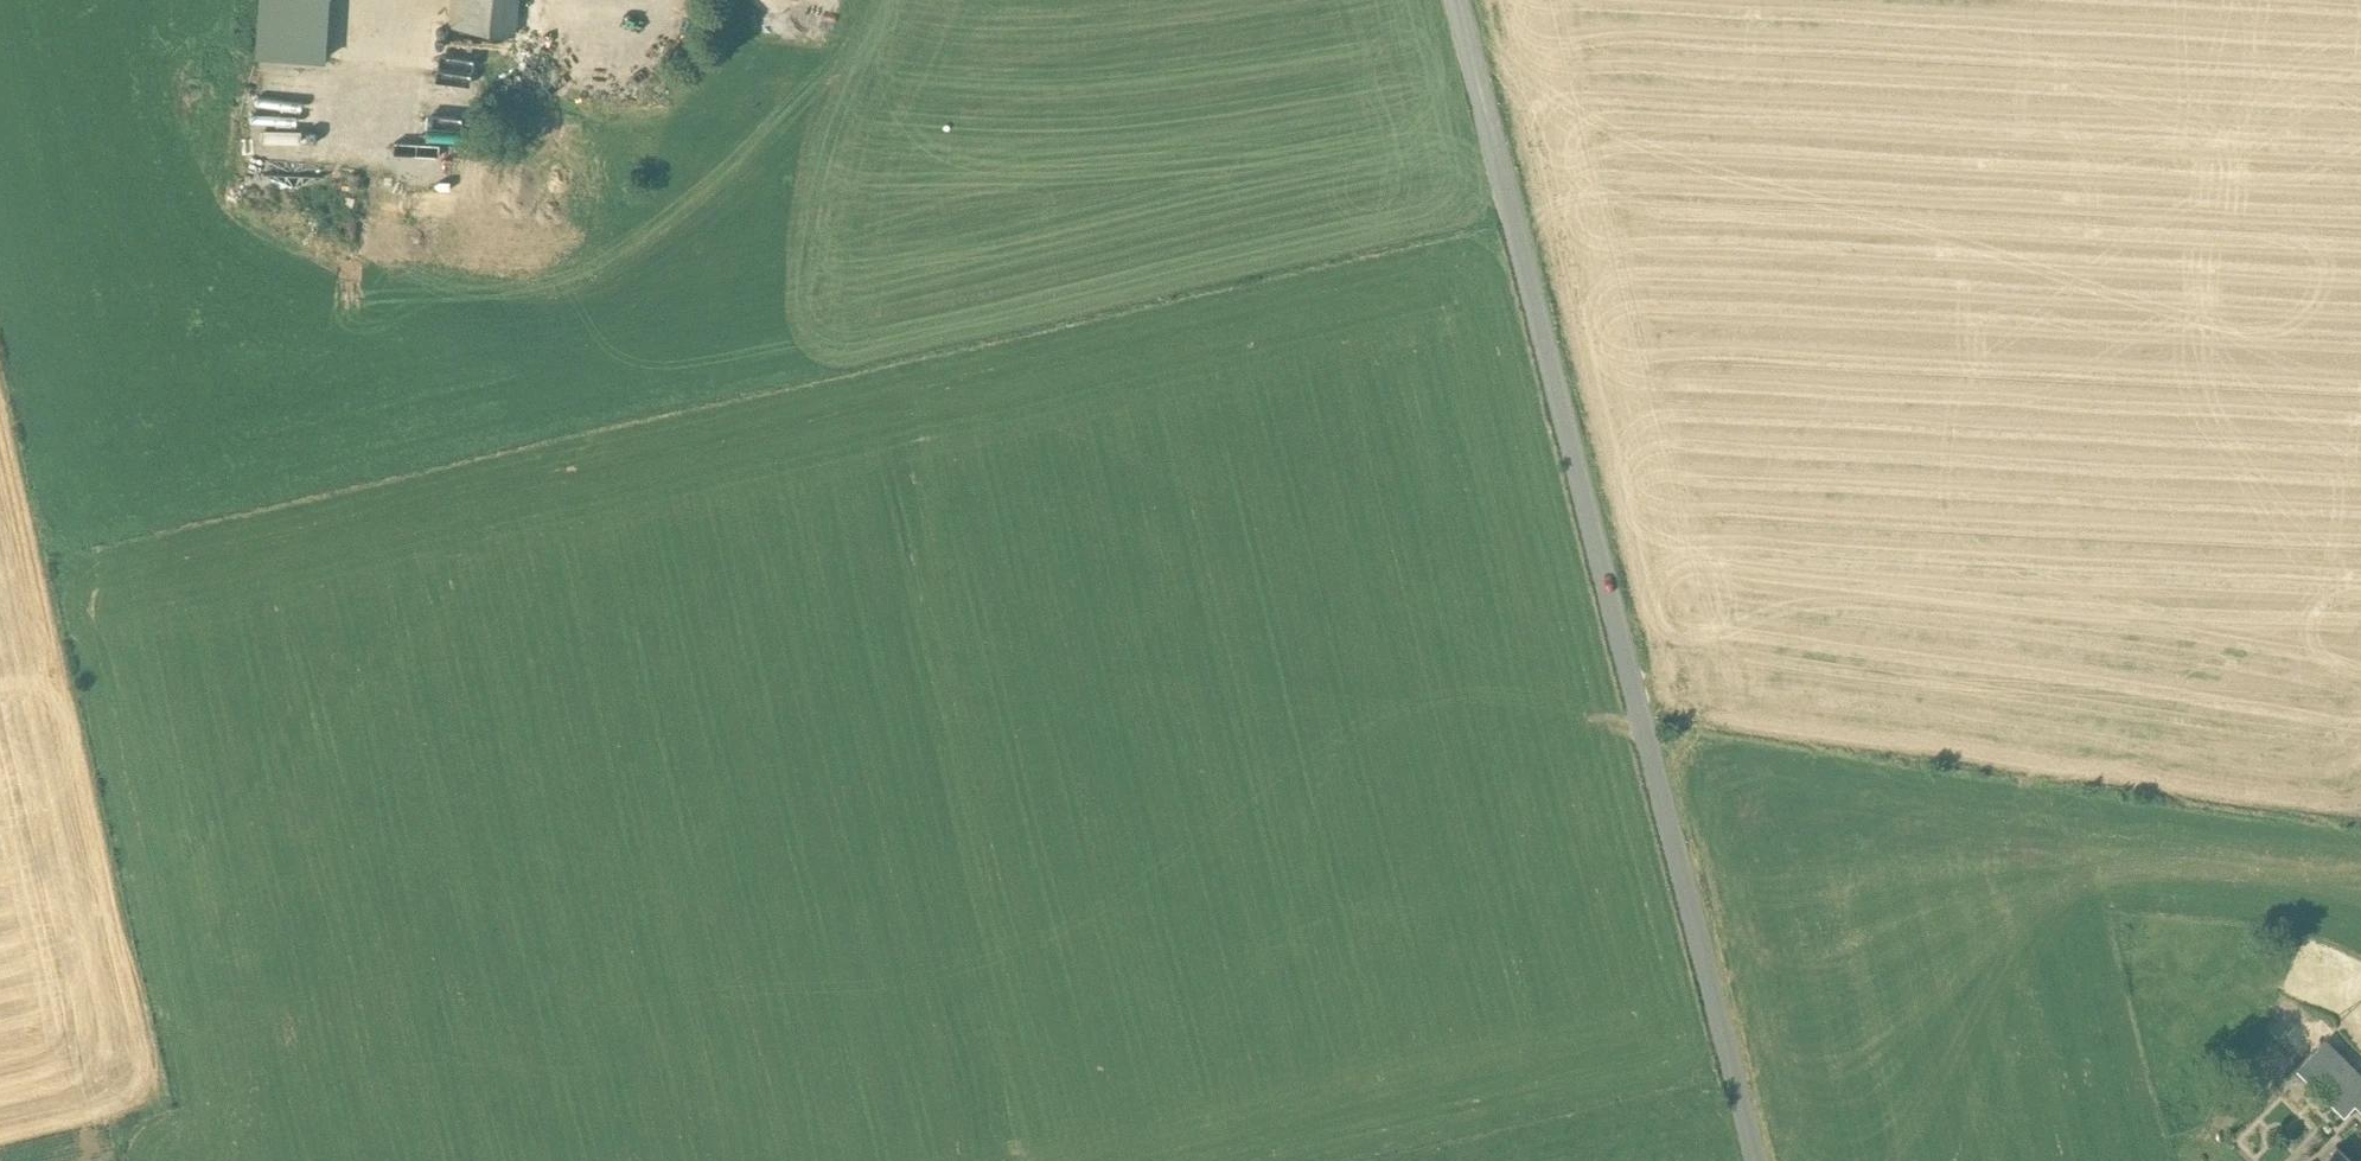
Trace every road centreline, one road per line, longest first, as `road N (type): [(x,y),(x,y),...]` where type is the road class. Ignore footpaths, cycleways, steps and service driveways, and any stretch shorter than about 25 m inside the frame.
road 1 (unclassified): [(1756,1160),(1458,0)]

